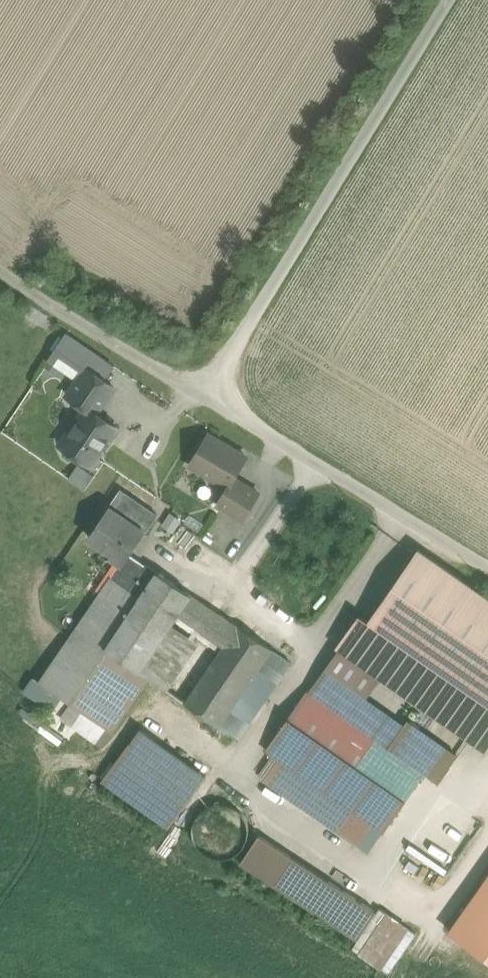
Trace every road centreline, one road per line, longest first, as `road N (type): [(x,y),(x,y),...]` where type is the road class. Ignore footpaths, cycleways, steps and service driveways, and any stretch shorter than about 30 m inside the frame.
road 1 (unclassified): [(448,0),(204,397)]
road 2 (unclassified): [(204,397),(487,570)]
road 3 (unclassified): [(0,270),(204,397)]

